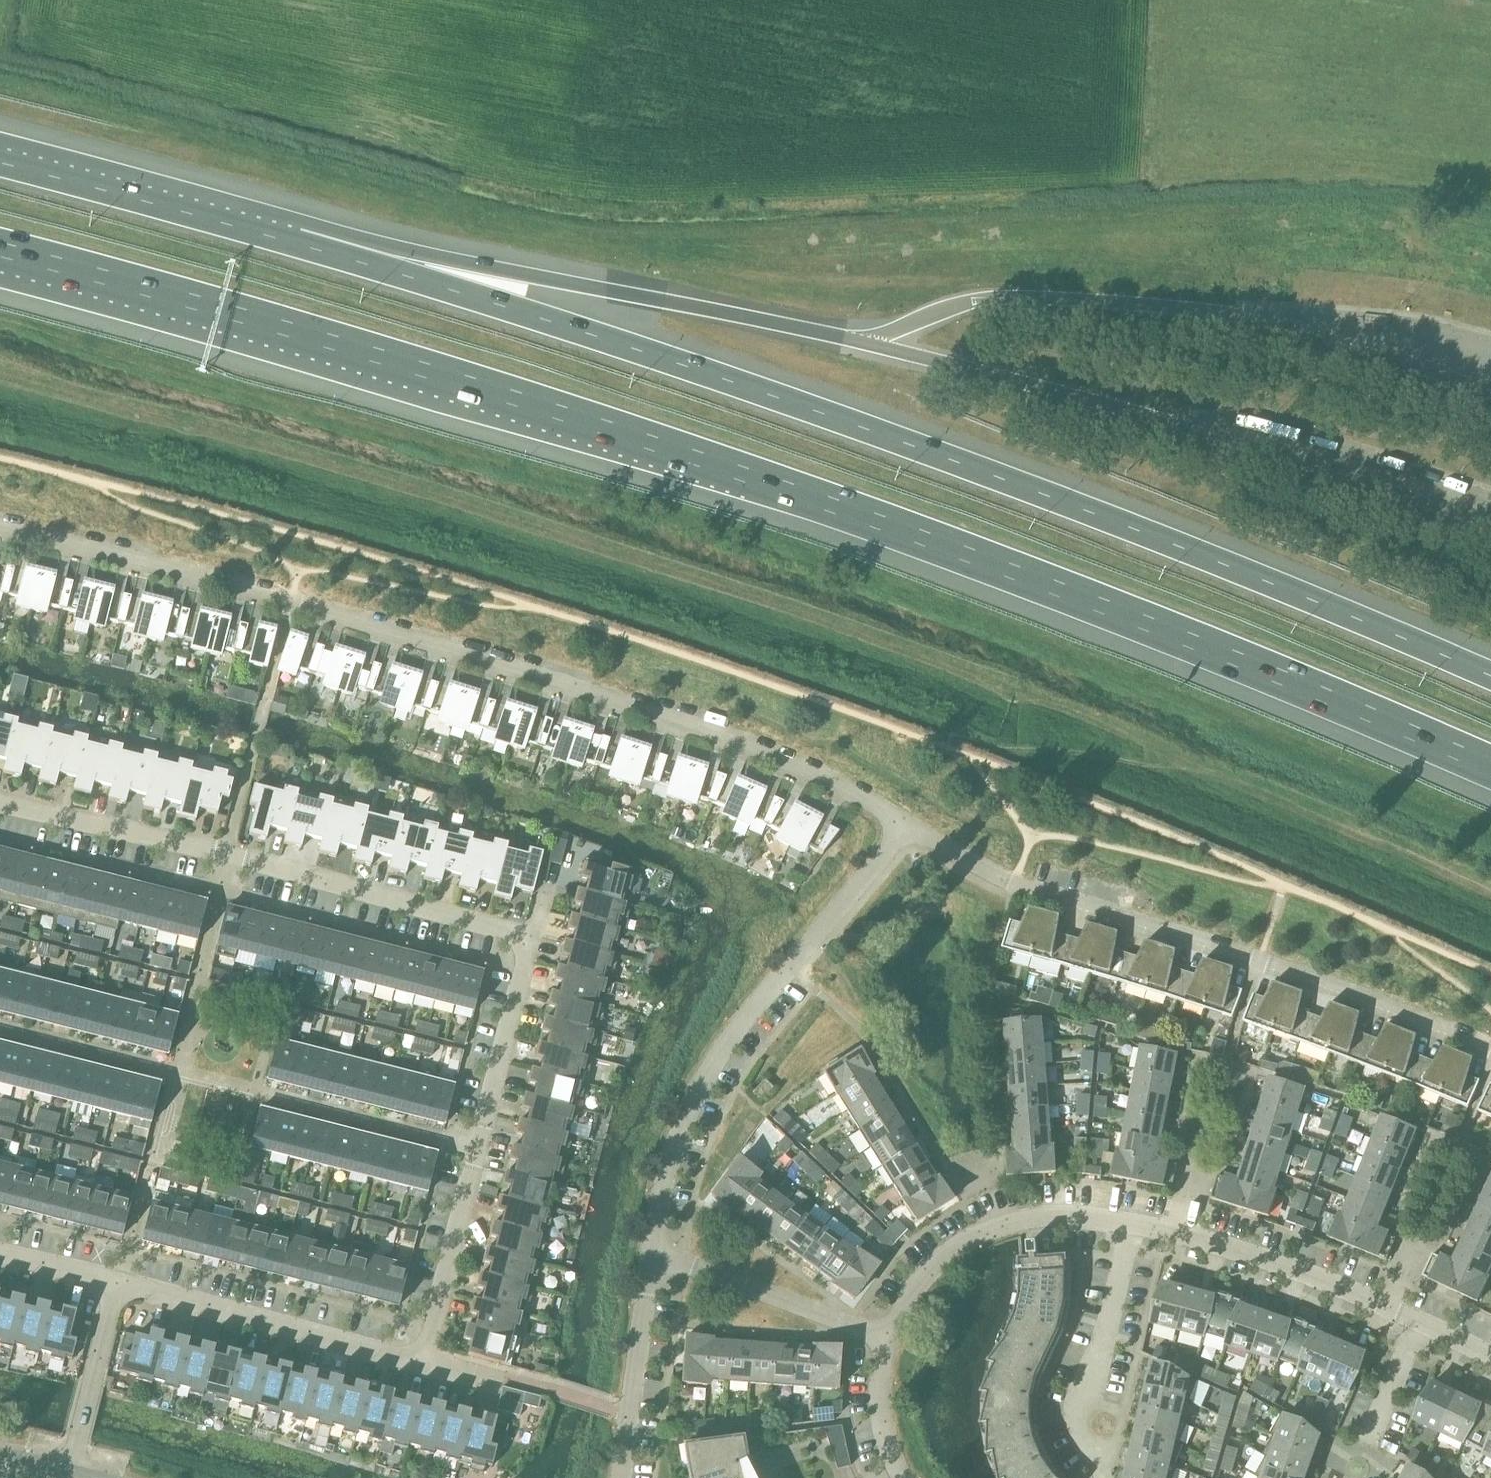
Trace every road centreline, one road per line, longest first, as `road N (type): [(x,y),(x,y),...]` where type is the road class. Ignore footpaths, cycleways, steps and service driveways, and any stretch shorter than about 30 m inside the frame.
road 1 (motorway): [(0,249),(401,364),(1085,595),(1490,767)]
road 2 (motorway): [(1490,674),(990,473),(576,328),(290,240)]
road 3 (residential): [(908,822),(775,754),(609,697),(291,600),(0,525)]
road 4 (residential): [(423,1361),(526,957),(517,939),(490,928),(227,855)]
road 5 (residential): [(1490,1045),(1260,958),(1016,881),(908,822)]
road 6 (motorway): [(867,342),(647,296),(290,240)]
road 7 (residential): [(653,1250),(672,1153),(719,1054),(908,822)]
road 8 (residential): [(120,1281),(423,1361)]
road 9 (residential): [(1420,1322),(1239,1251),(1130,1224)]
road 10 (motorway): [(290,240),(0,163)]
road 11 (residential): [(1130,1224),(1055,1216),(984,1230),(926,1271),(890,1335)]
road 12 (residential): [(1109,1460),(1082,1431),(1079,1411),(1130,1224)]
road 13 (residential): [(890,1335),(653,1250)]
road 14 (residential): [(0,802),(227,855)]
road 15 (residential): [(621,1477),(653,1250)]
road 16 (residential): [(72,1477),(120,1281)]
road 17 (residential): [(901,1477),(879,1402),(890,1335)]
road 18 (residential): [(1367,1449),(1420,1322)]
road 19 (residential): [(120,1281),(0,1252)]

